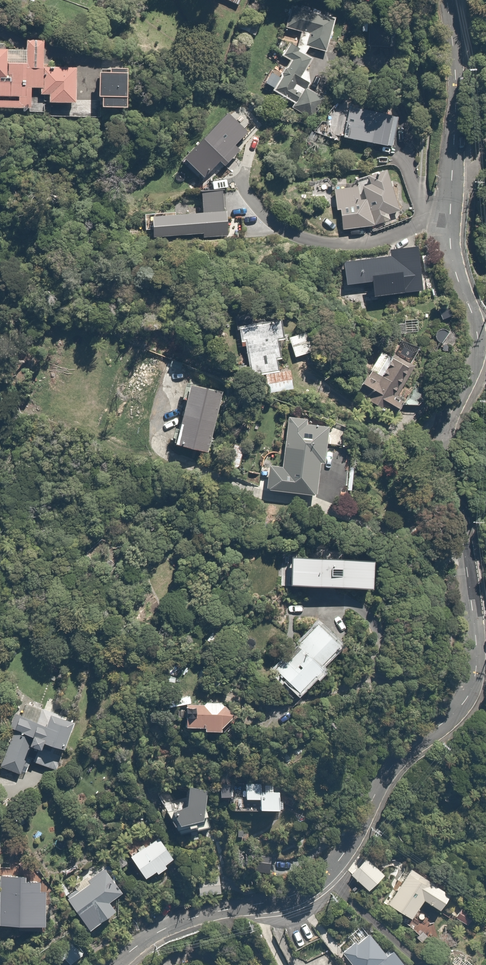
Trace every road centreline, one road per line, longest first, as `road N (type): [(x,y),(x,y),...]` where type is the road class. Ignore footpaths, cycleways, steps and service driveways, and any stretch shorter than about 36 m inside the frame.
road 1 (residential): [(115,964),(189,921),(279,906),(316,890),(358,836),(387,775),(474,691),(477,650),(445,440),(481,341),(451,254),(458,94),(446,0)]

